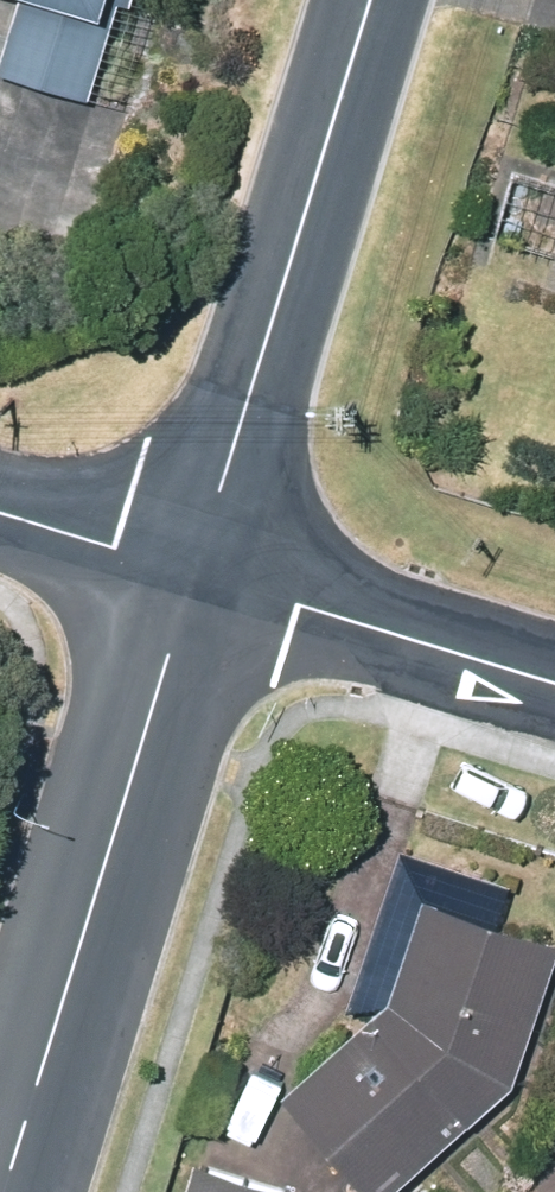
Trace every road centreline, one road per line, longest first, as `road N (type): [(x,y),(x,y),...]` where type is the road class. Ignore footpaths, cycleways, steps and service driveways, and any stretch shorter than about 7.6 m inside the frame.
road 1 (residential): [(10,1191),(199,577)]
road 2 (residential): [(199,577),(372,0)]
road 3 (residential): [(554,686),(199,577)]
road 4 (residential): [(199,577),(0,516)]

